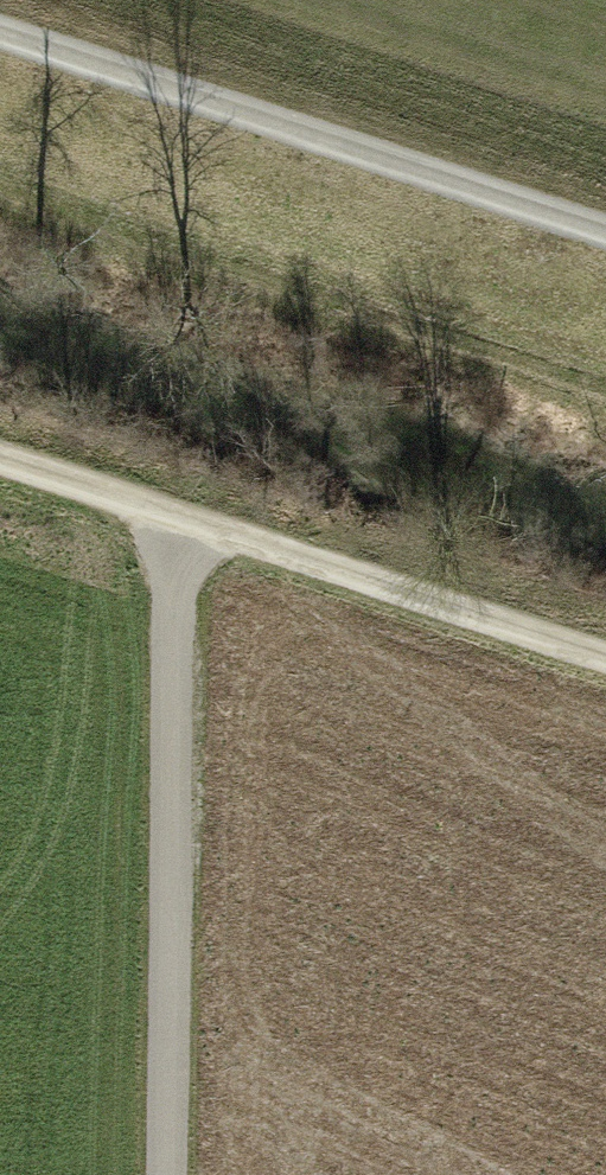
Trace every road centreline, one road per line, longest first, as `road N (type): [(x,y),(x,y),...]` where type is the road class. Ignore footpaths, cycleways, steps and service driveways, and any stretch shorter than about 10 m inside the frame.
road 1 (track): [(175,522),(170,1174)]
road 2 (track): [(0,32),(605,238)]
road 3 (track): [(0,465),(605,662)]

